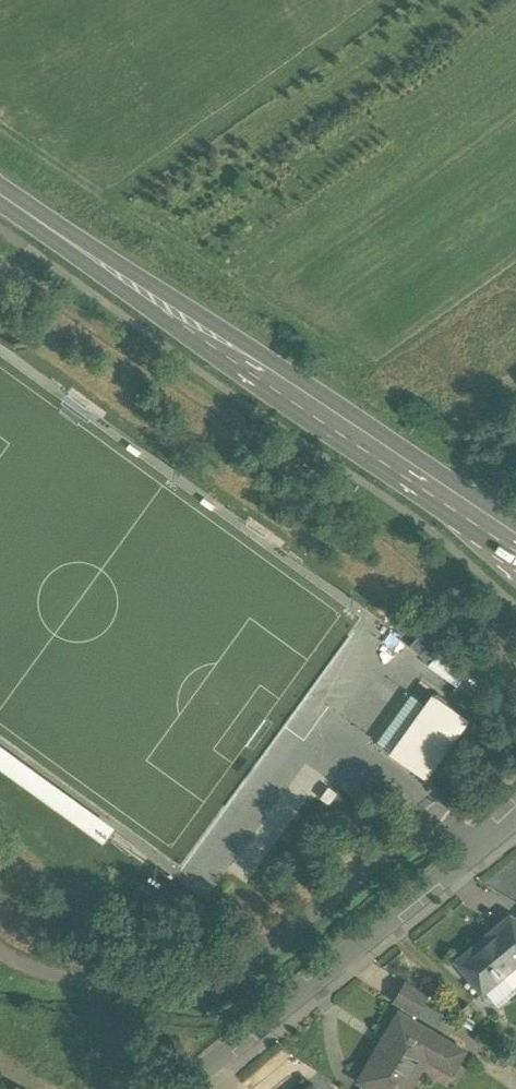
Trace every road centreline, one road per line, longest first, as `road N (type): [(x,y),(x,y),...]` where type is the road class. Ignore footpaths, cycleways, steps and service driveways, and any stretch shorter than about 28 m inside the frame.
road 1 (primary): [(515,542),(0,196)]
road 2 (residential): [(515,817),(178,1088)]

